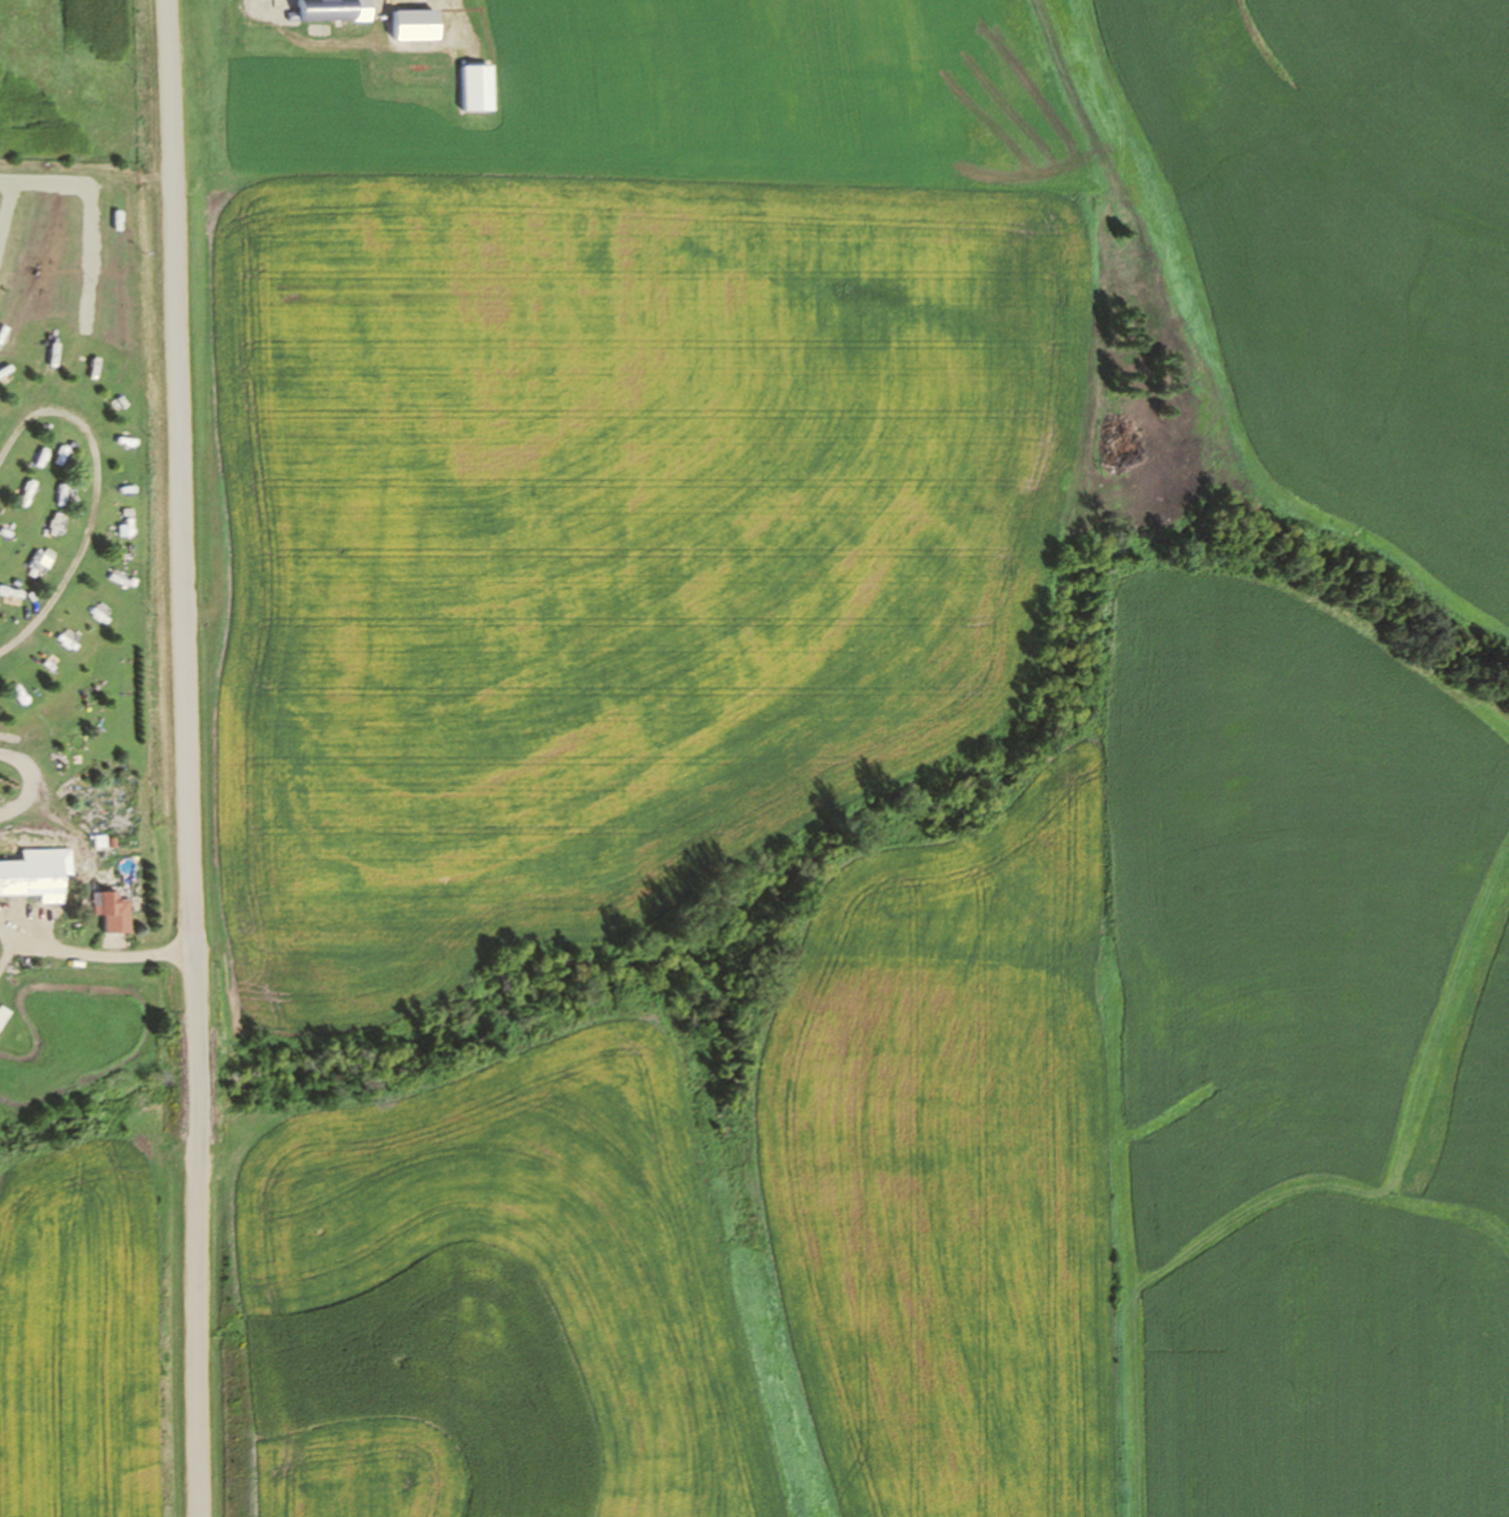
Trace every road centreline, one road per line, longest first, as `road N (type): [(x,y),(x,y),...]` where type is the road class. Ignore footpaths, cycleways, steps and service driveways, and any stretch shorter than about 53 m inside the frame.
road 1 (secondary): [(206,1516),(170,0)]

